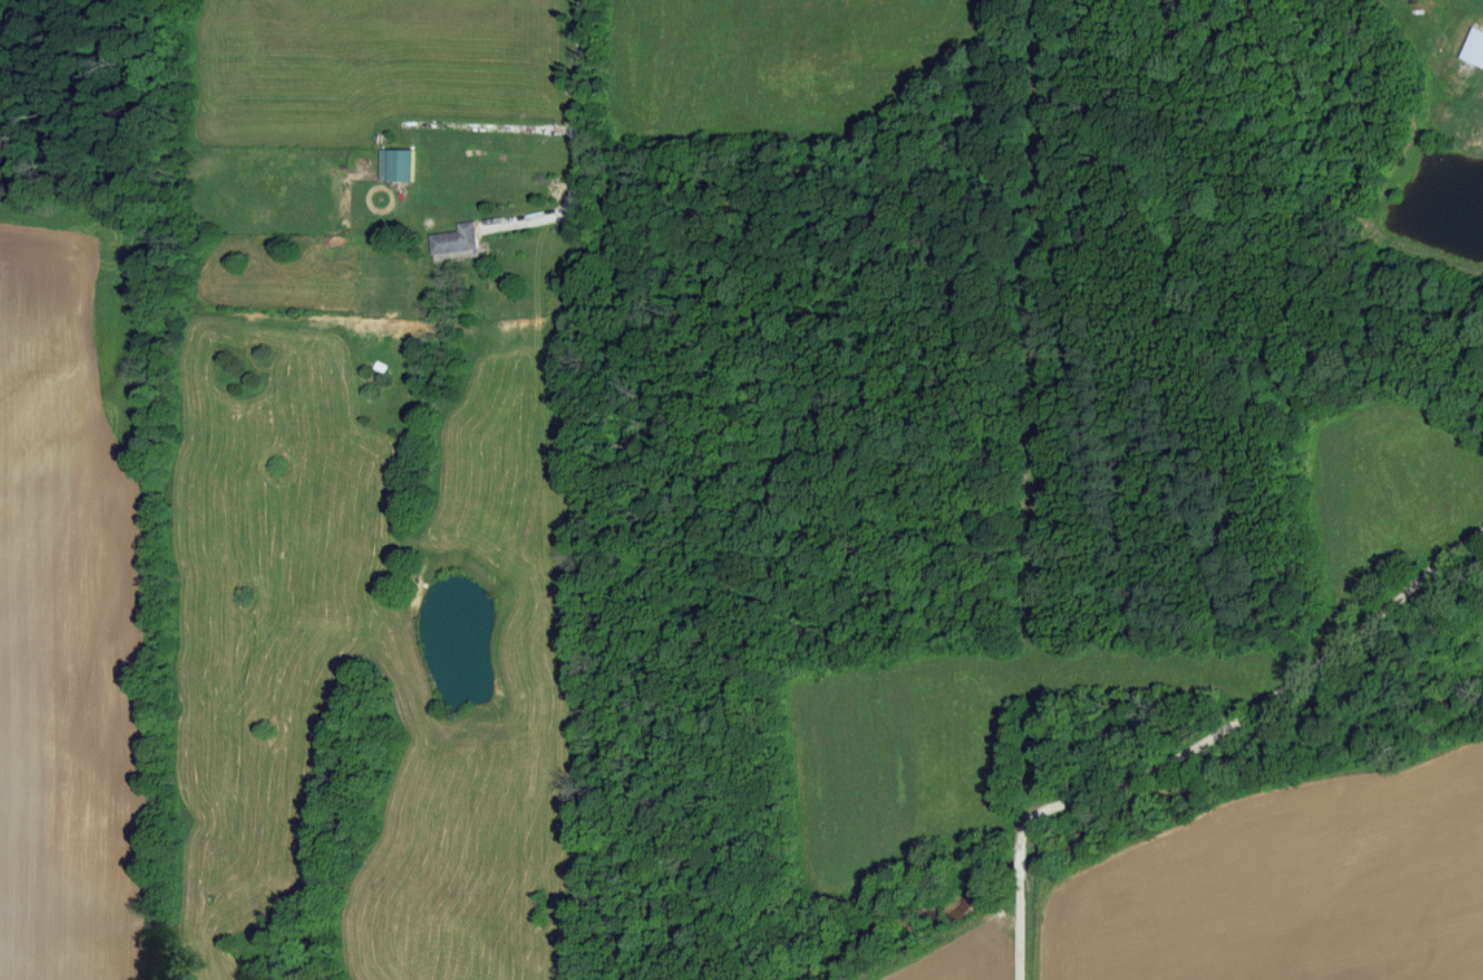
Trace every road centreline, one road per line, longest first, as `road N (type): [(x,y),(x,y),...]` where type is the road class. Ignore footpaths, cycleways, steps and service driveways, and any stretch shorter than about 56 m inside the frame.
road 1 (residential): [(1025,979),(1023,877),(1036,815),(1160,769),(1268,701),(1482,540)]

